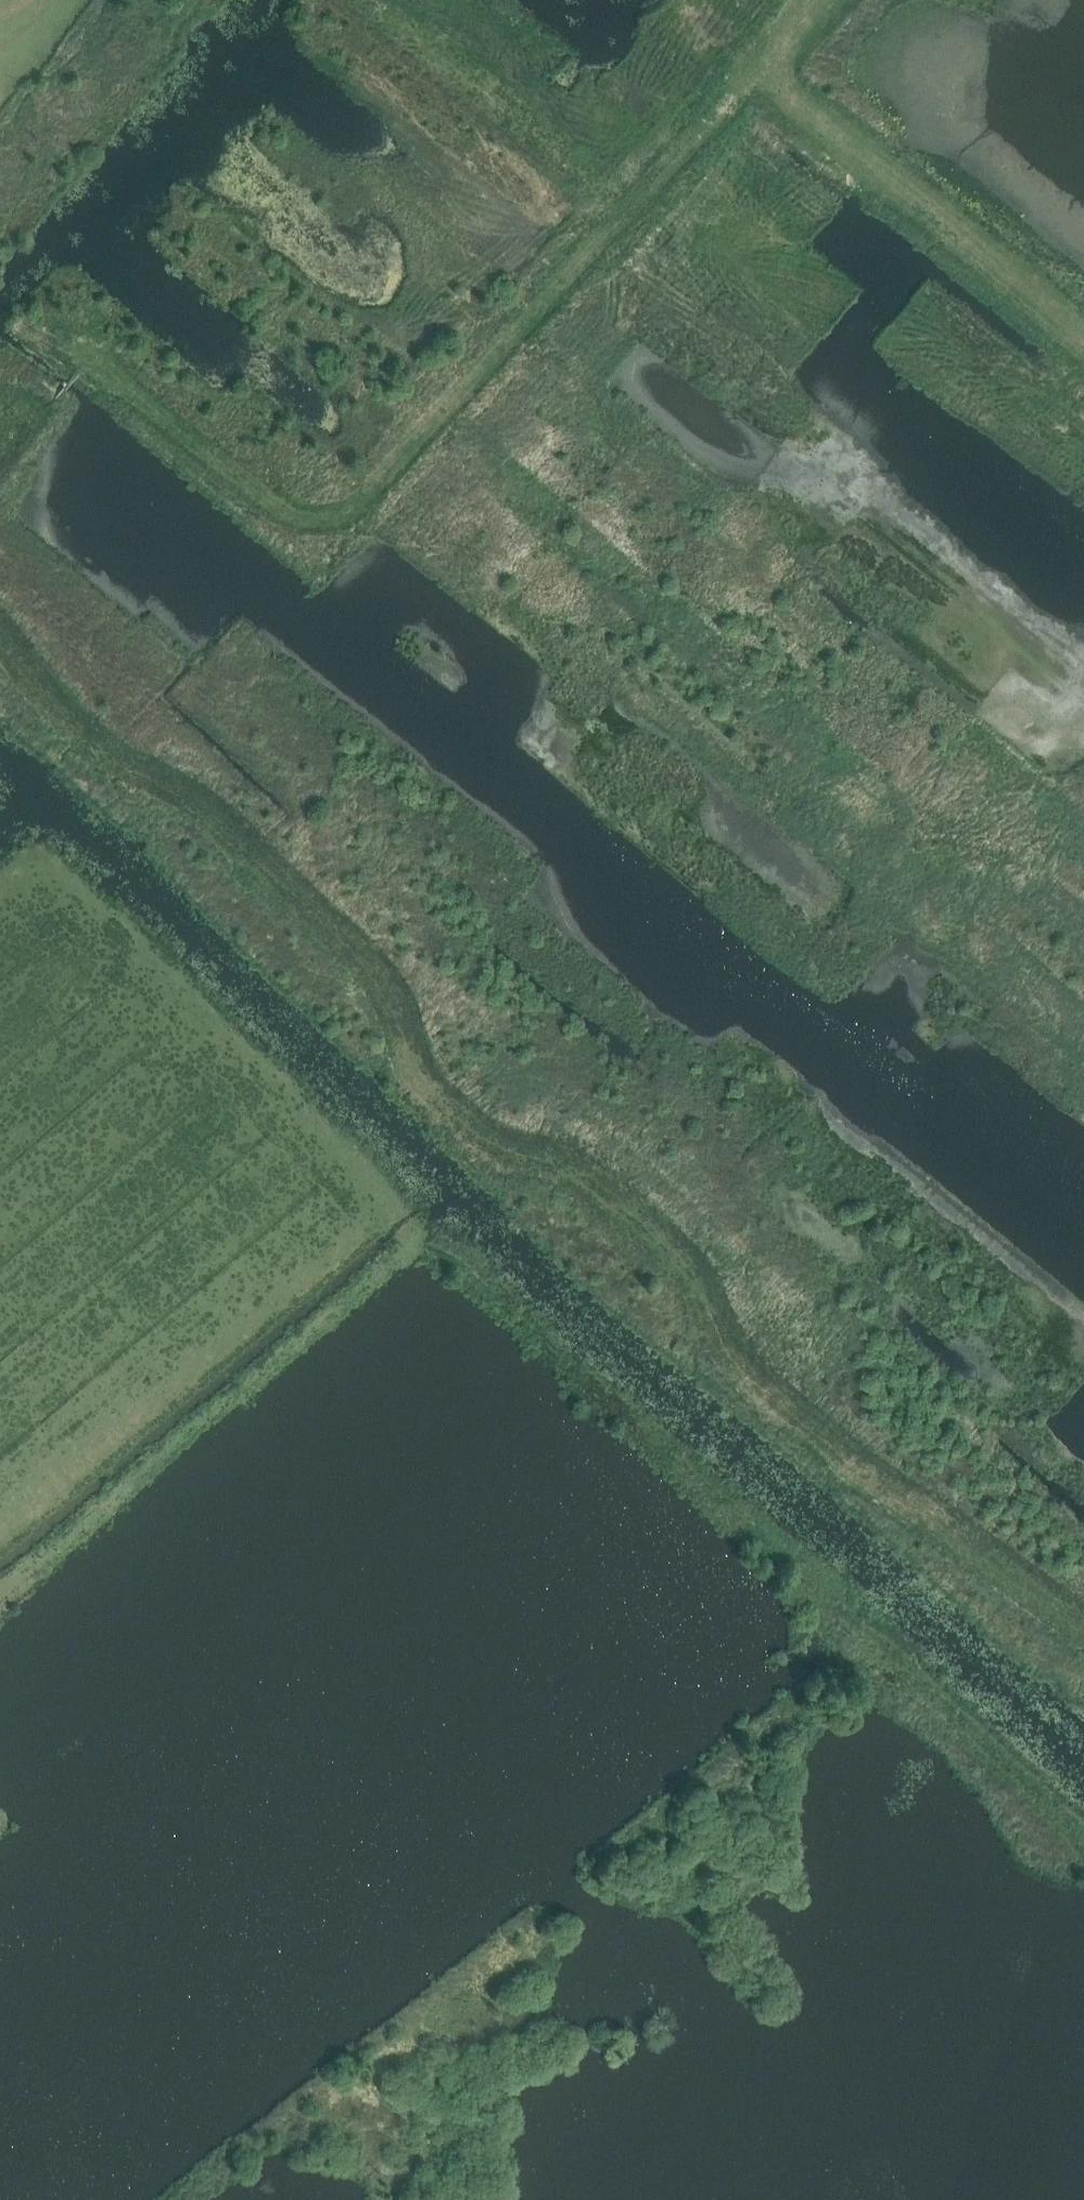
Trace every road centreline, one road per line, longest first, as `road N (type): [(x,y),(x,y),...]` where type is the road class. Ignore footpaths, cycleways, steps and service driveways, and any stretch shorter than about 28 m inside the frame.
road 1 (track): [(1083,1635),(762,1389),(725,1342),(700,1281),(600,1186),(560,1163),(511,1154),(473,1132),(425,1087),(383,981),(195,802),(107,757),(0,647)]
road 2 (track): [(1083,340),(792,97),(783,72),(786,46),(829,0)]

